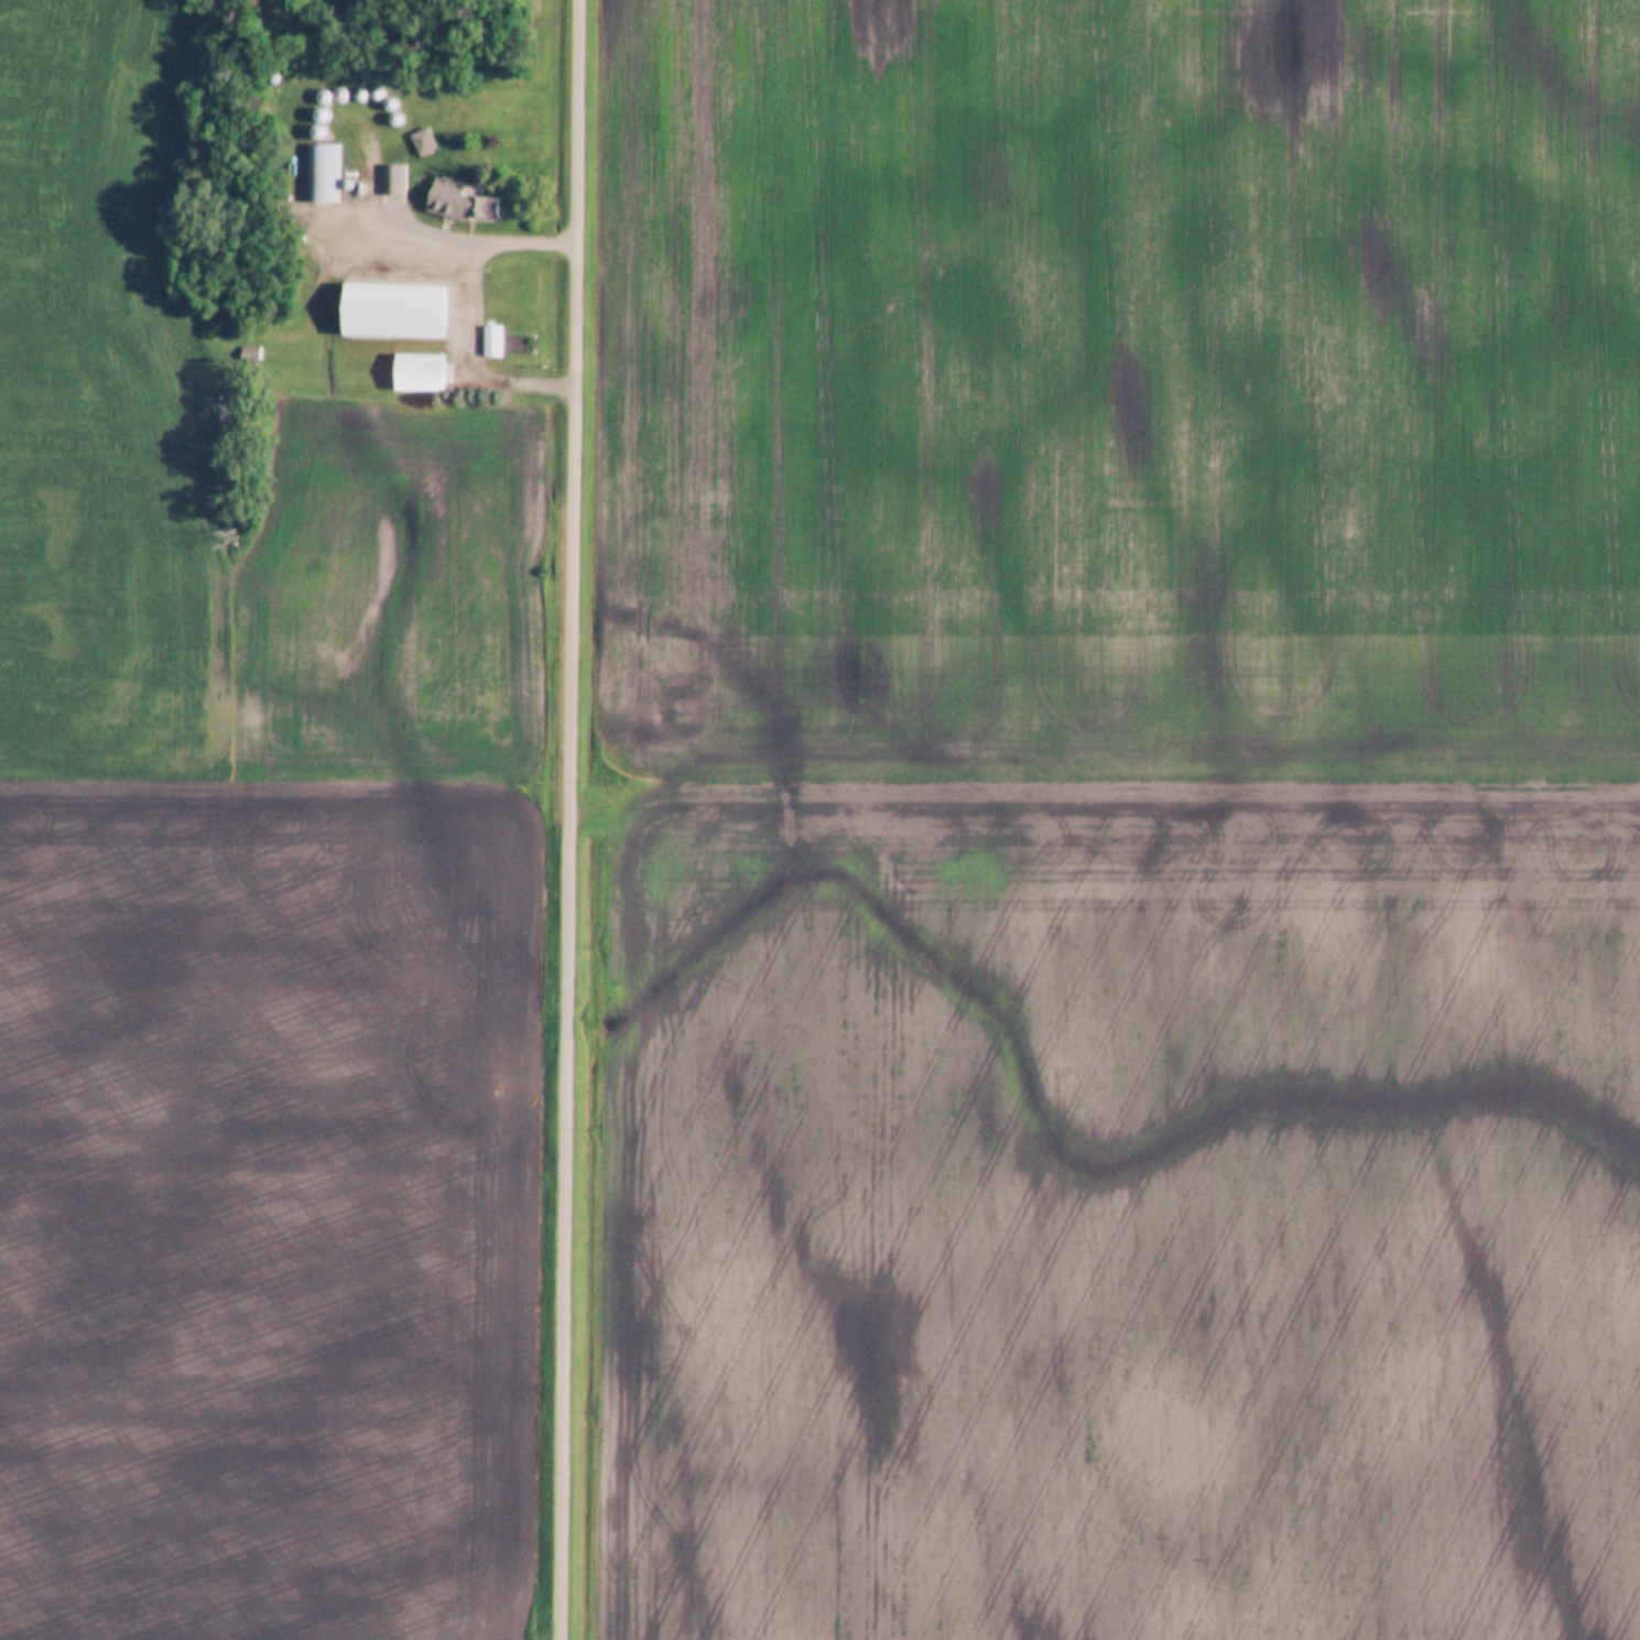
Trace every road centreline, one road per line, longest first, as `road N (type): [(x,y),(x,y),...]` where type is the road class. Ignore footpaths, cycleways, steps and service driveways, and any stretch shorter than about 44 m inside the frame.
road 1 (residential): [(561,1639),(580,0)]

